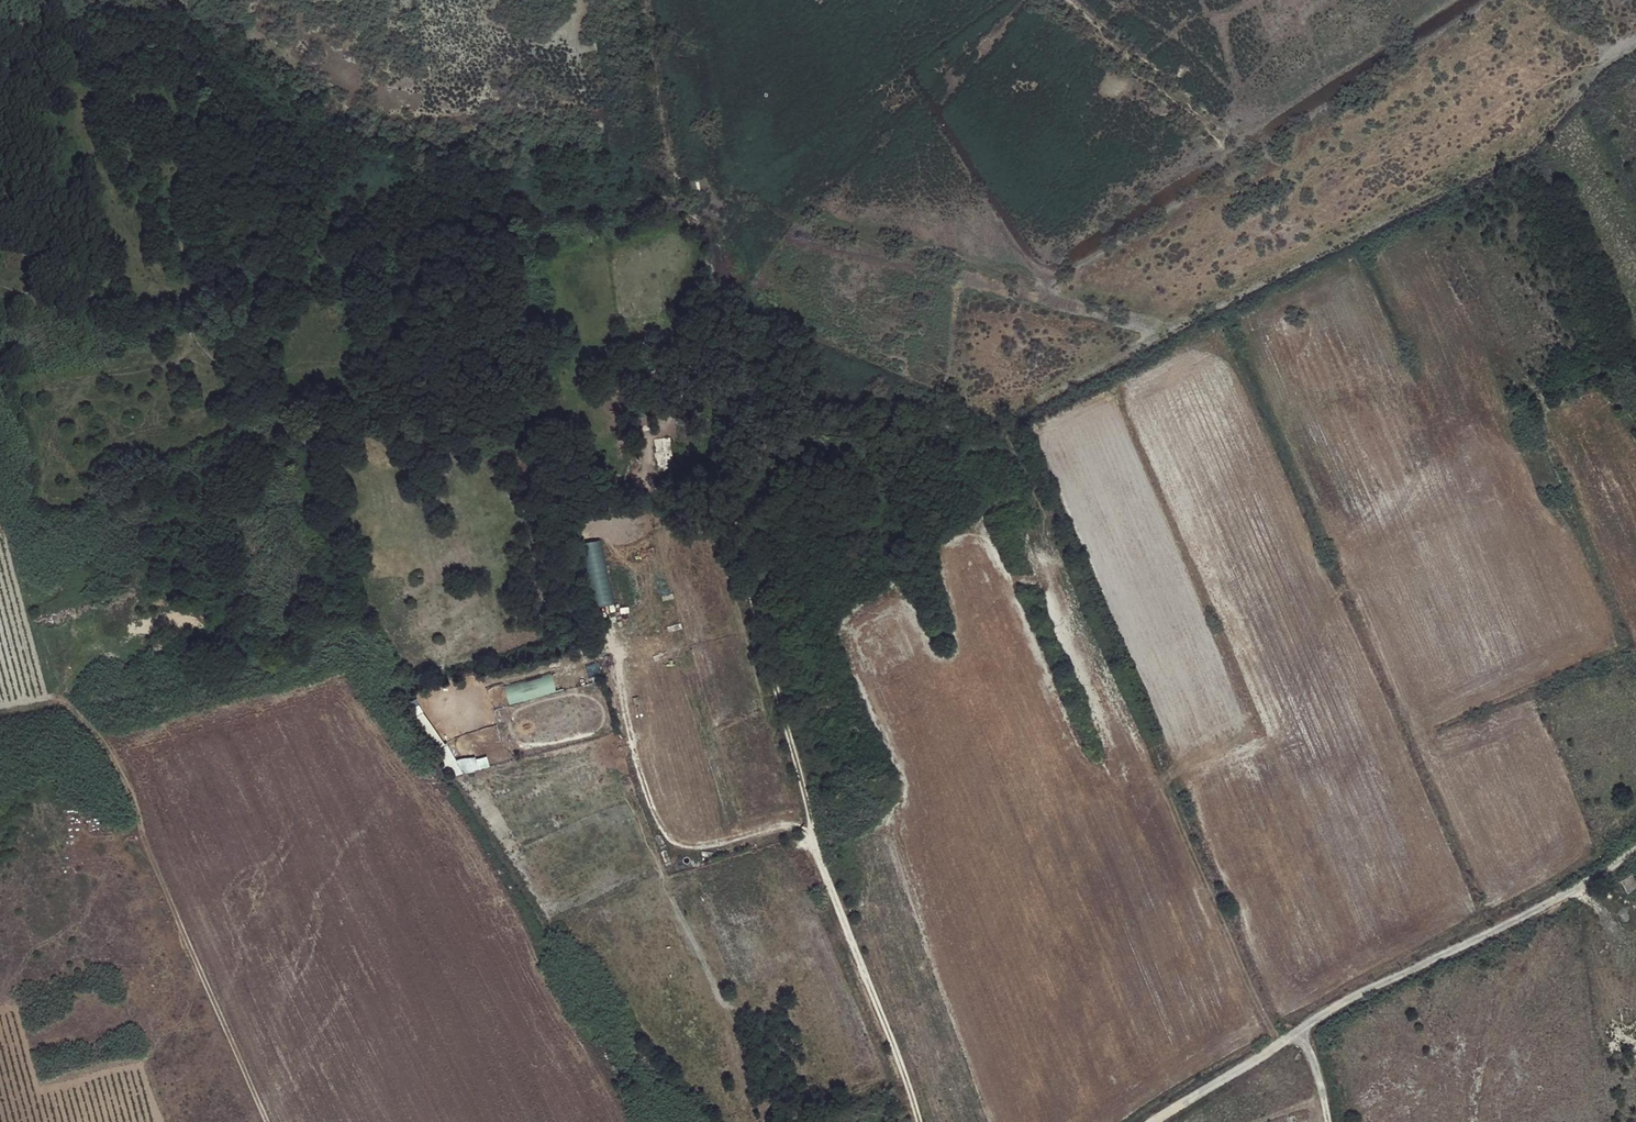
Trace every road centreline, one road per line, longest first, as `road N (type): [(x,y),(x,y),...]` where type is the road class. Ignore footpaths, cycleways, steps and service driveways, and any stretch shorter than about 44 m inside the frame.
road 1 (track): [(914,1121),(811,836),(789,825),(688,845),(666,833),(628,729),(611,626)]
road 2 (unclassified): [(1635,846),(1586,884),(1301,1032),(1159,1121)]
road 3 (track): [(266,1121),(104,741),(59,702),(0,714)]
road 4 (track): [(811,836),(726,502),(714,488),(655,491)]

